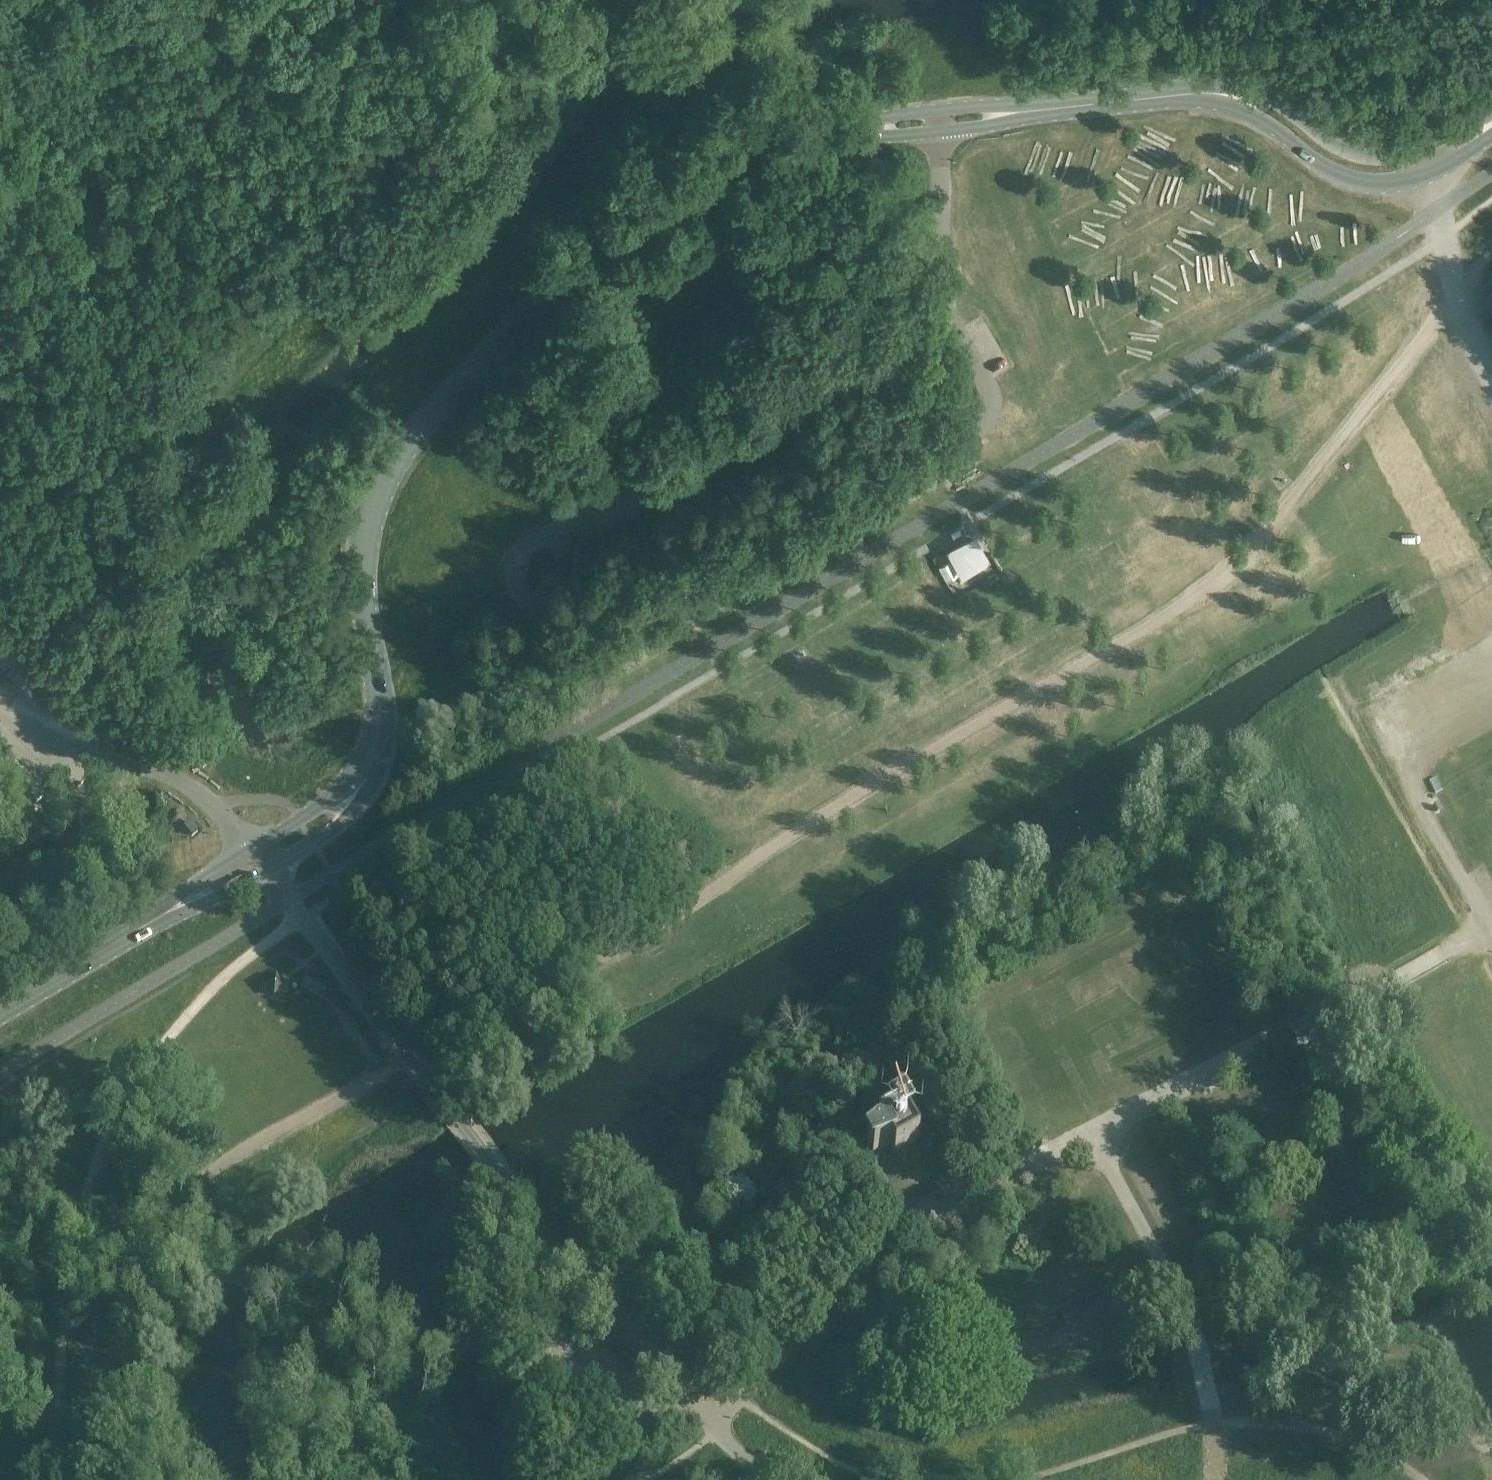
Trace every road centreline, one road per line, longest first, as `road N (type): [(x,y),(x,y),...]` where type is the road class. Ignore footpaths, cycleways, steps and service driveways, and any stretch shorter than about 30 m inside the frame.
road 1 (tertiary): [(0,1010),(328,818),(365,783),(380,743),(380,713),(360,570),(363,523),(381,480),(568,272),(655,195),(789,141),(1185,97),(1248,103),(1363,171),(1423,165),(1491,127)]

